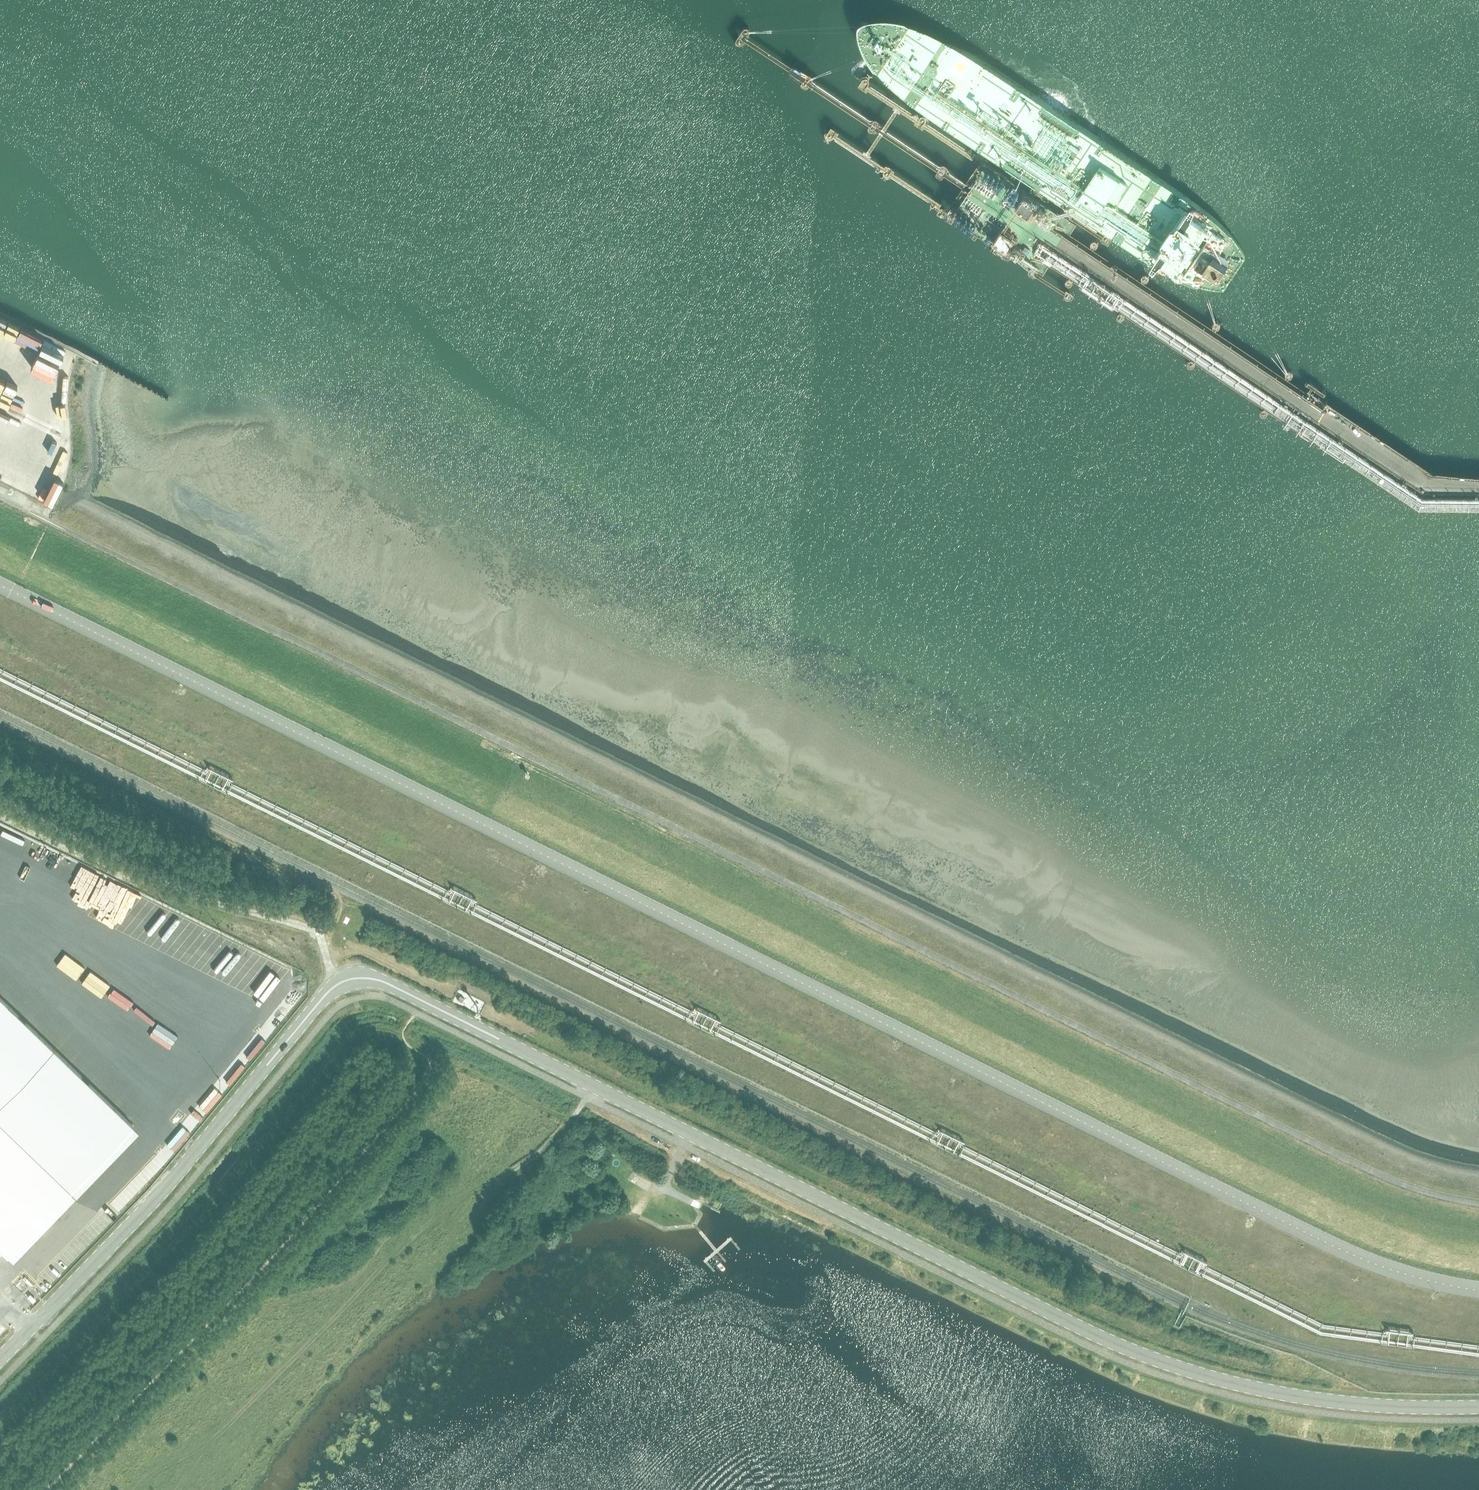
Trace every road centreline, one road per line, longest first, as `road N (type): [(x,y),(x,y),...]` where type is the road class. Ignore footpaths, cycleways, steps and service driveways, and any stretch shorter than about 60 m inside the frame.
road 1 (tertiary): [(1478,1406),(1356,1404),(1258,1389),(1134,1350),(372,979),(333,989),(161,1192),(0,1364)]
road 2 (unclassified): [(1478,1289),(1381,1267),(0,585)]
road 3 (track): [(0,801),(190,895),(319,932),(336,986)]

